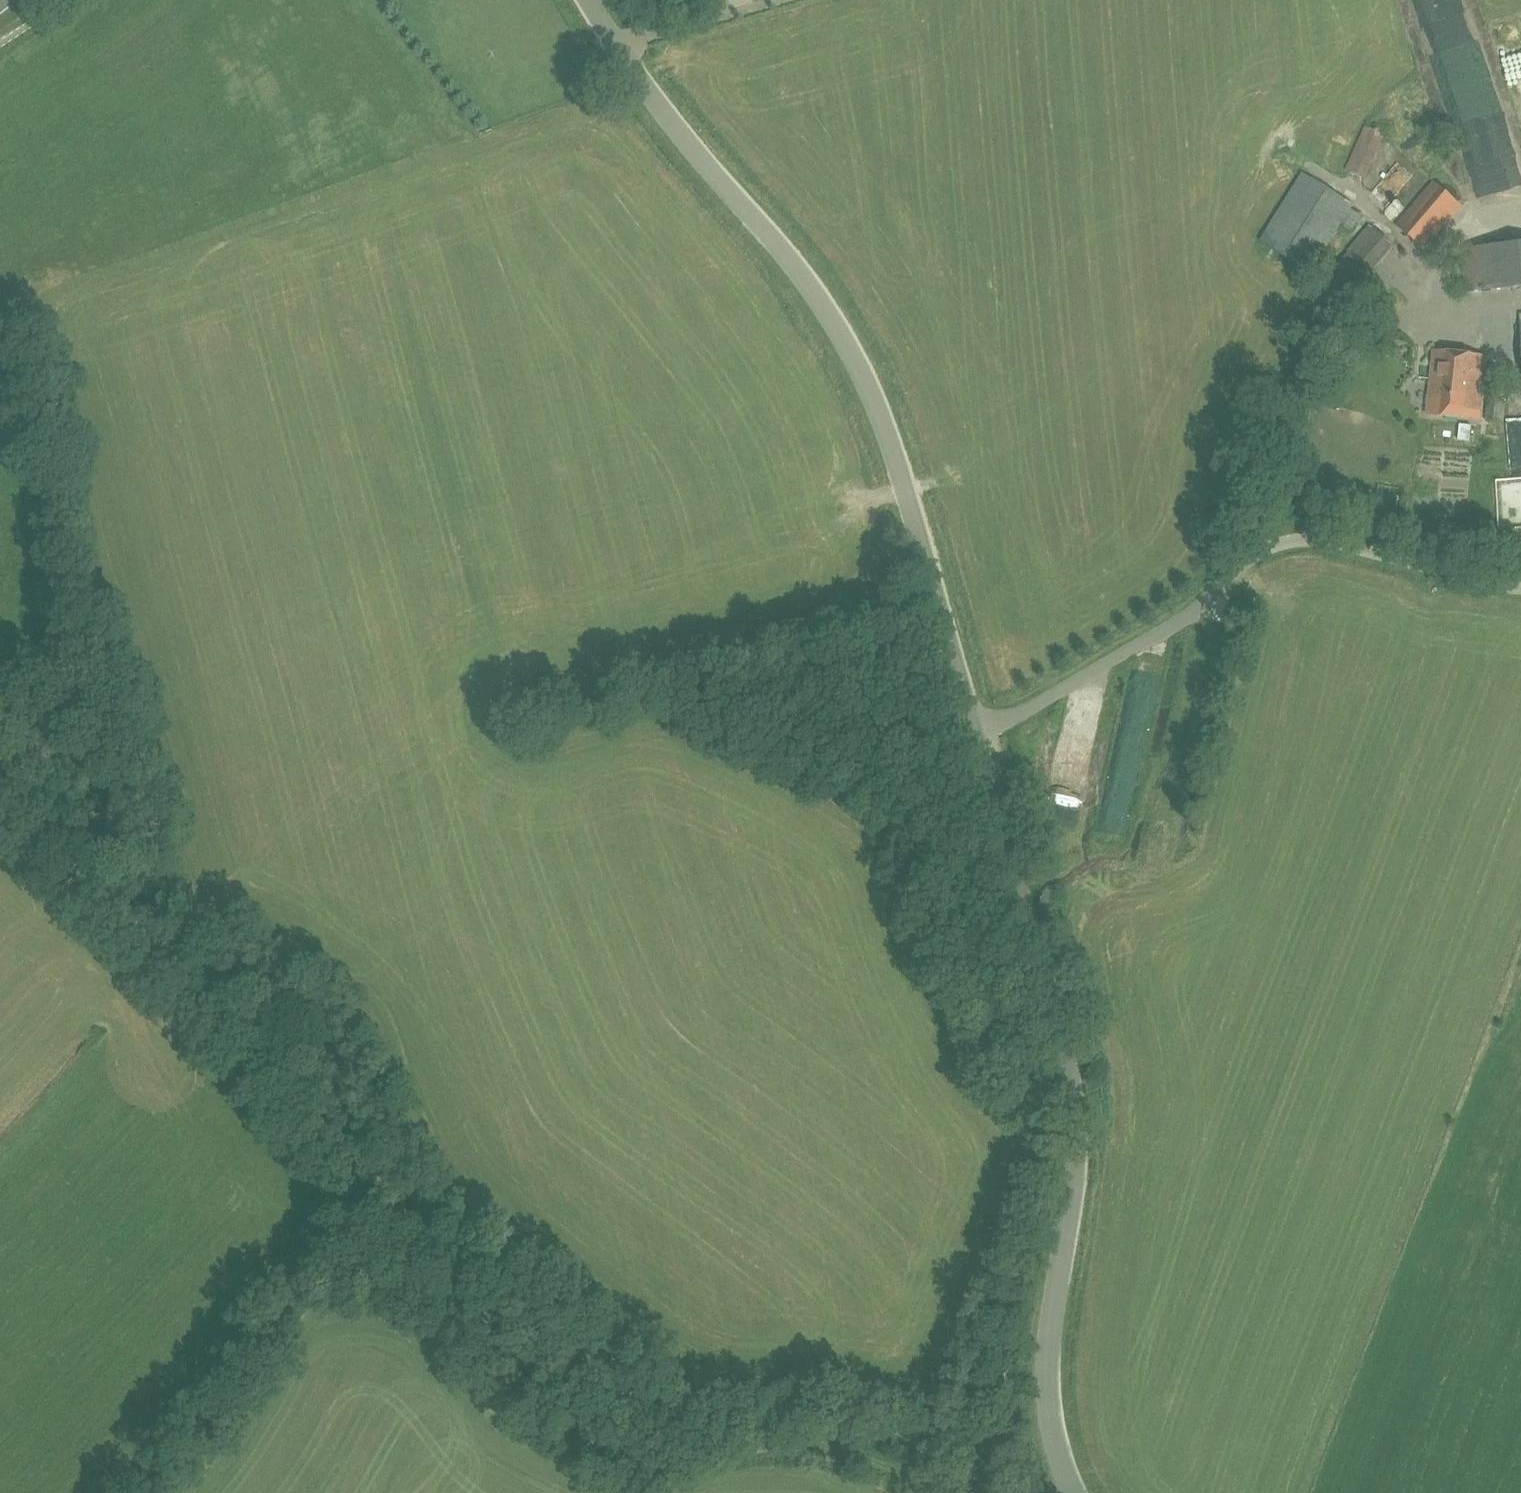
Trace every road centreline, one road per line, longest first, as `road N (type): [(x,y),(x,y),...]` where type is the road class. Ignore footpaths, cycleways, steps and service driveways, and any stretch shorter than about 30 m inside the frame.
road 1 (track): [(0,810),(270,1103),(433,1263),(634,1420),(689,1438),(837,1450),(888,1467),(931,1492)]
road 2 (unclassified): [(974,741),(858,368),(764,231),(670,123),(587,0)]
road 3 (unclassified): [(1067,1492),(1047,1445),(1045,1324),(1070,1159),(1062,1053),(974,741)]
road 4 (unclassified): [(974,741),(1219,596),(1245,555),(1267,542),(1341,540),(1489,587),(1520,586)]

